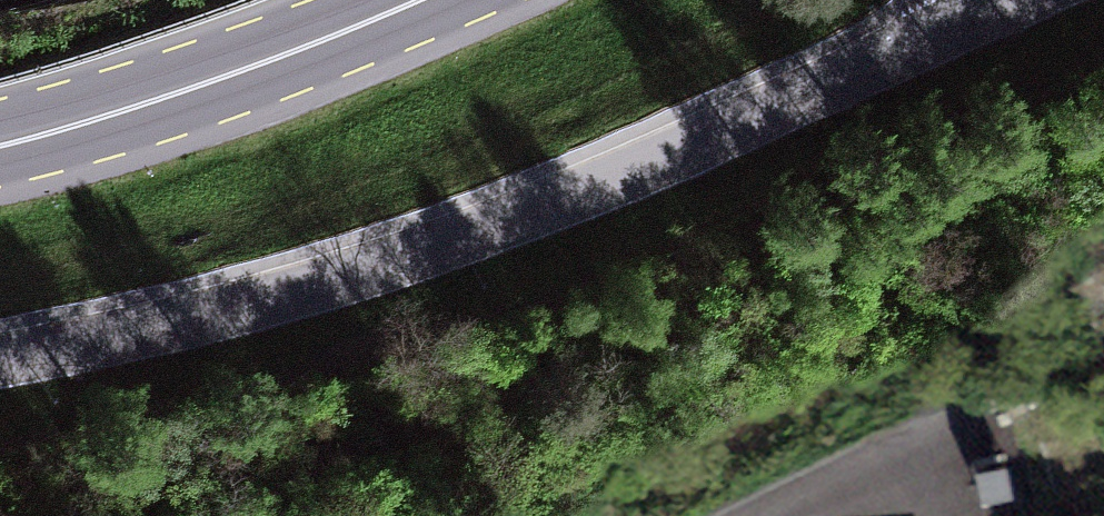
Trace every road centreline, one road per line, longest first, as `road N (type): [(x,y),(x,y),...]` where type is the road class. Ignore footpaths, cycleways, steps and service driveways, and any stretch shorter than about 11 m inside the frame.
road 1 (unclassified): [(0,356),(174,318),(481,227),(912,44)]
road 2 (primary): [(0,143),(180,91),(421,0)]

